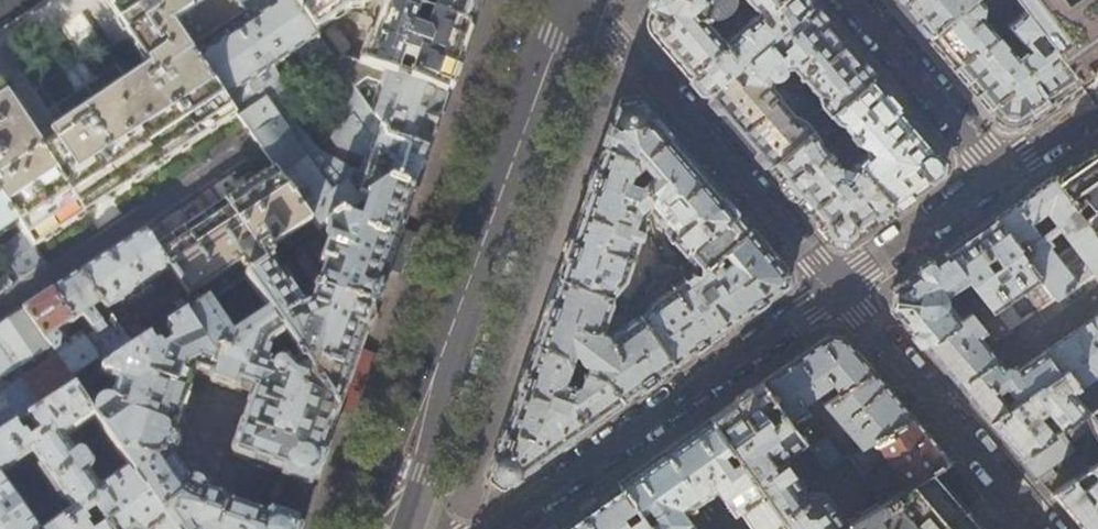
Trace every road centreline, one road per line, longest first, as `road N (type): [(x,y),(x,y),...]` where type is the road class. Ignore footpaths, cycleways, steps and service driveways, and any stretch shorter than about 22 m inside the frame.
road 1 (secondary): [(385,528),(564,0)]
road 2 (residential): [(836,288),(487,528)]
road 3 (residential): [(836,288),(586,0)]
road 4 (residential): [(1043,528),(836,288)]
road 5 (residential): [(846,0),(999,175)]
road 6 (residential): [(189,184),(0,307)]
road 7 (residential): [(999,175),(836,288)]

